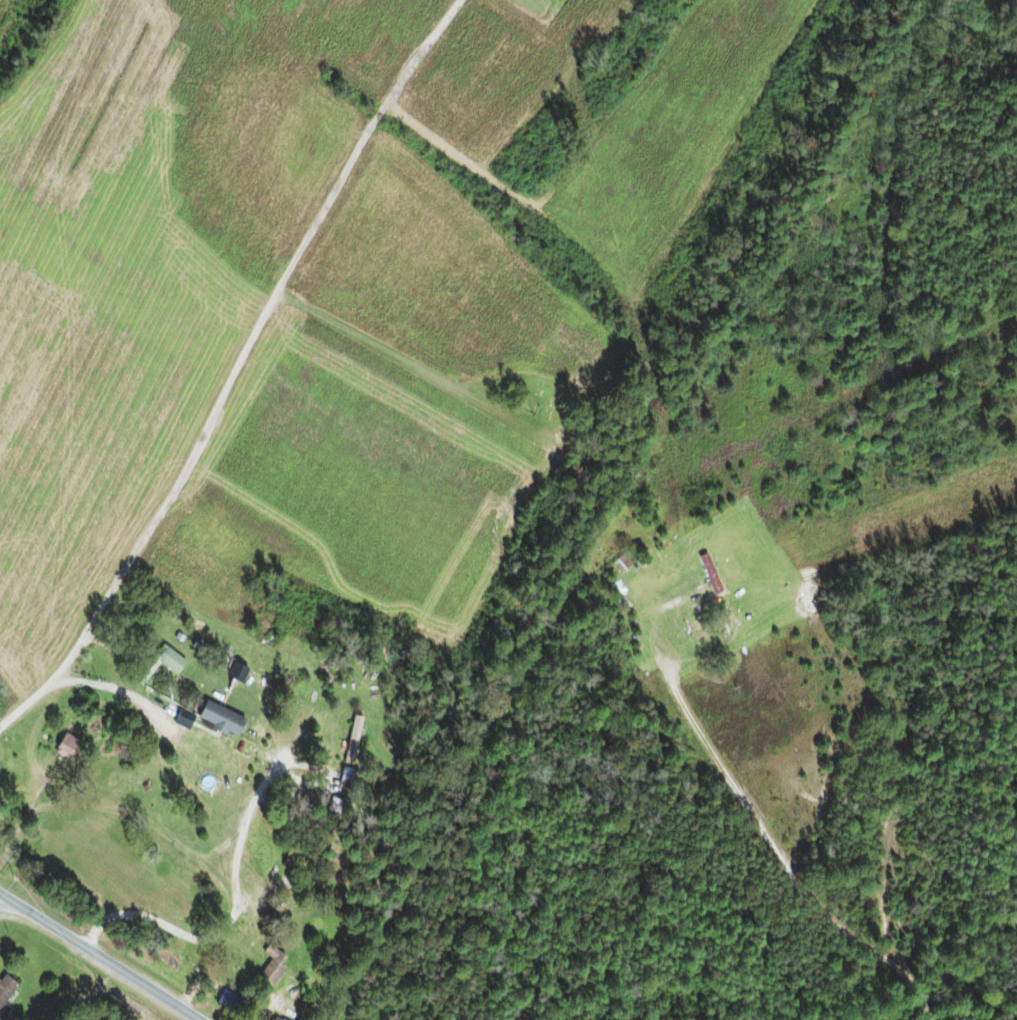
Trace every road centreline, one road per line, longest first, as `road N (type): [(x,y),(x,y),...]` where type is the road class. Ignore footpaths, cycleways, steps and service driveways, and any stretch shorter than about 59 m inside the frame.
road 1 (residential): [(0,852),(32,796),(33,732),(45,699),(136,552),(360,143),(459,0)]
road 2 (residential): [(0,894),(198,1019)]

